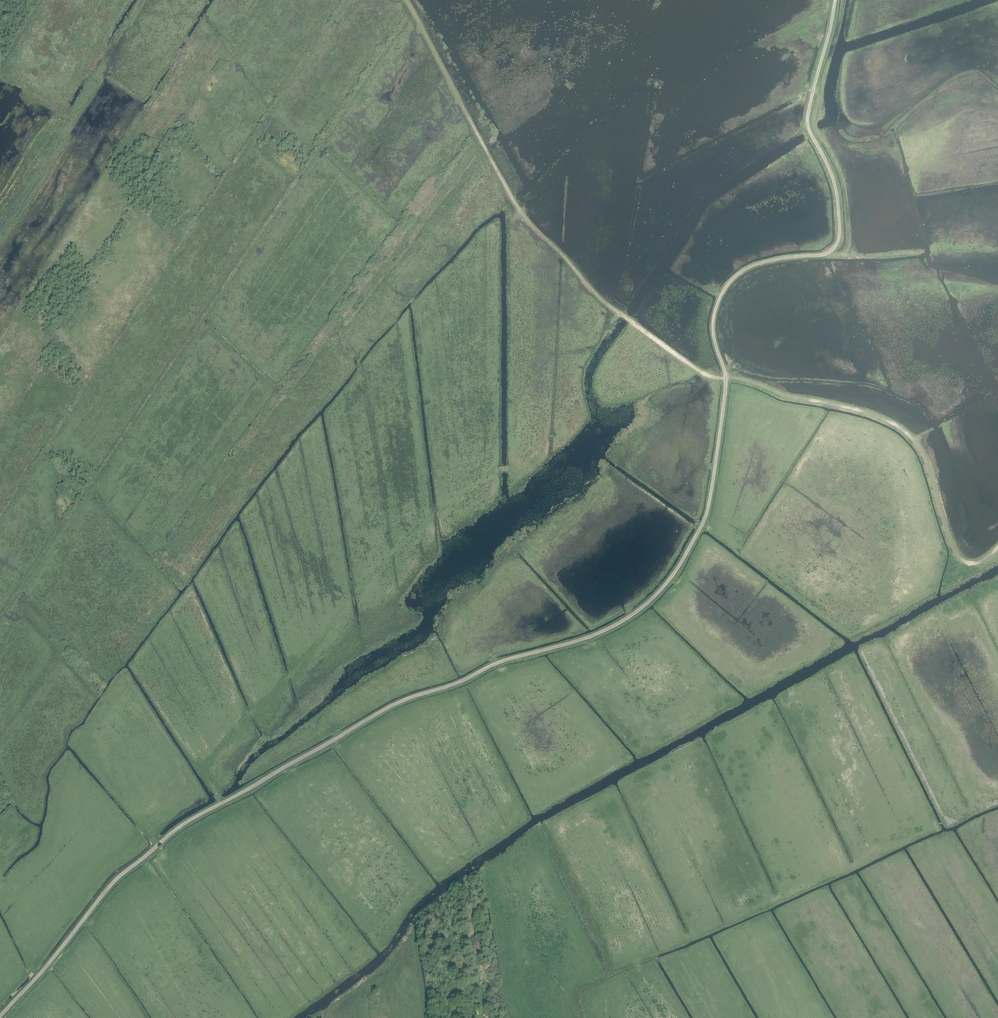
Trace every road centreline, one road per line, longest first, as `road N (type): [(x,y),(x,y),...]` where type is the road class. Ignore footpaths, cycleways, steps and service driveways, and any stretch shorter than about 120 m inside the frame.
road 1 (track): [(0,1017),(112,884),(179,827),(409,698),(616,625),(668,582),(709,503),(726,378),(713,323),(723,290),(756,265),(823,254),(838,240),(834,183),(807,123),(835,0)]
road 2 (track): [(407,0),(521,212),(603,300),(706,374),(898,426),(923,454),(957,554),(976,561),(997,547)]

